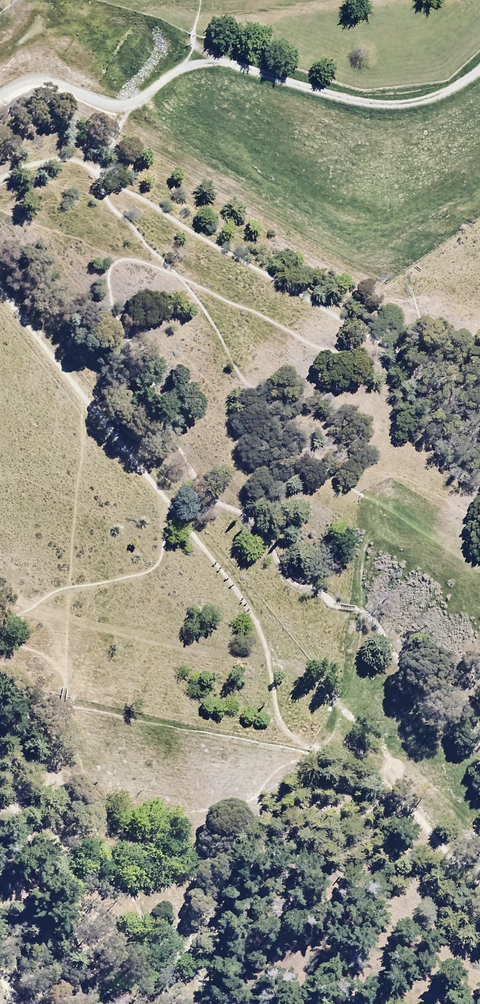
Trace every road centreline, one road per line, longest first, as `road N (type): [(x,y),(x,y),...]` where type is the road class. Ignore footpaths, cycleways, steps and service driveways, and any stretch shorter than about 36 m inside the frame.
road 1 (track): [(129,108),(102,167),(105,186),(220,337),(243,381),(350,484),(479,569)]
road 2 (track): [(479,73),(423,103),(393,106),(356,106),(210,65),(129,108),(48,78),(0,97)]
road 3 (track): [(273,655),(261,600),(0,265)]

